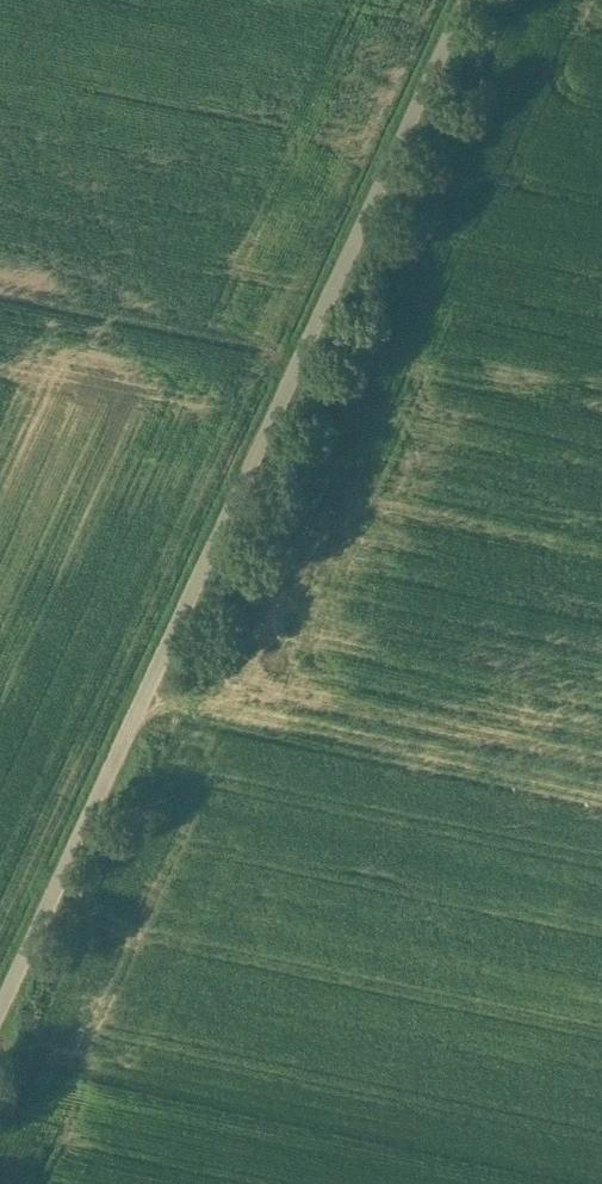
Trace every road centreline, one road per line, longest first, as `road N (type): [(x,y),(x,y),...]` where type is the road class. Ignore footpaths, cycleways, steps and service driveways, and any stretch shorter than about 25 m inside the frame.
road 1 (unclassified): [(0,1005),(467,0)]

